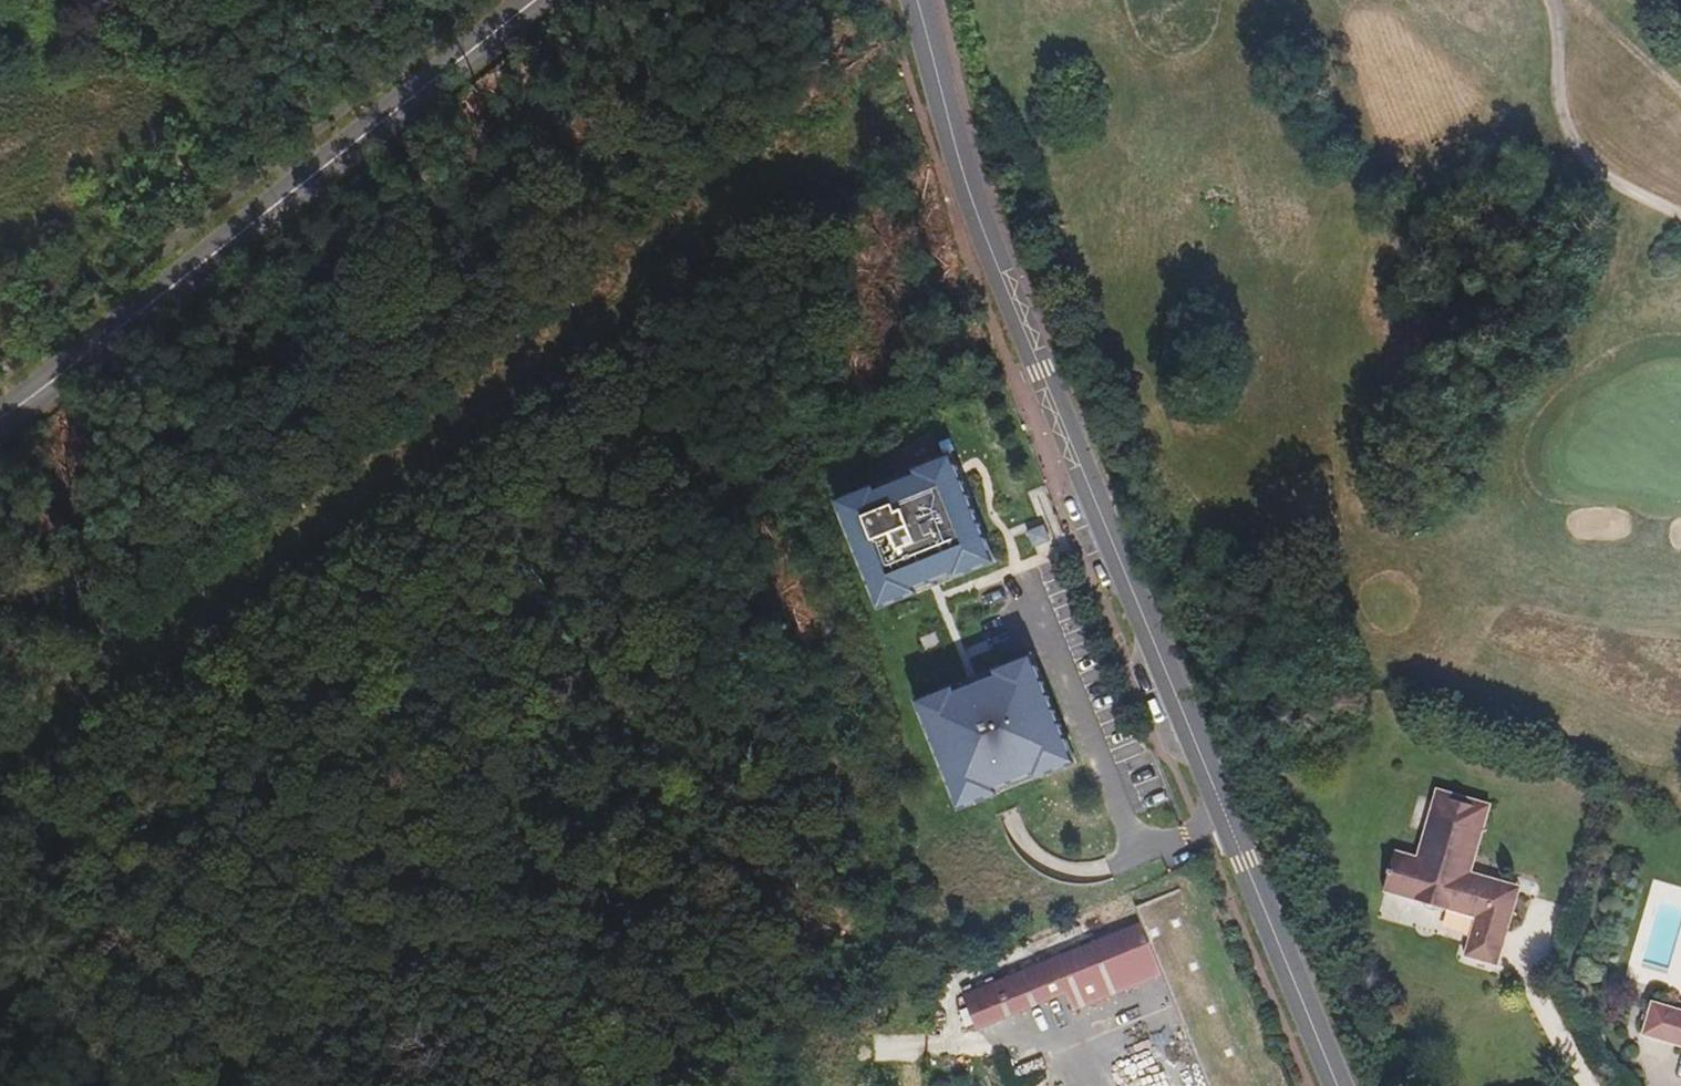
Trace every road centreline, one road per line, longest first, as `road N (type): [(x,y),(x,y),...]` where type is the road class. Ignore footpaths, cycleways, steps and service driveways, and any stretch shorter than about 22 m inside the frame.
road 1 (tertiary): [(1331,1085),(952,159),(911,0)]
road 2 (tertiary): [(0,413),(526,0)]

